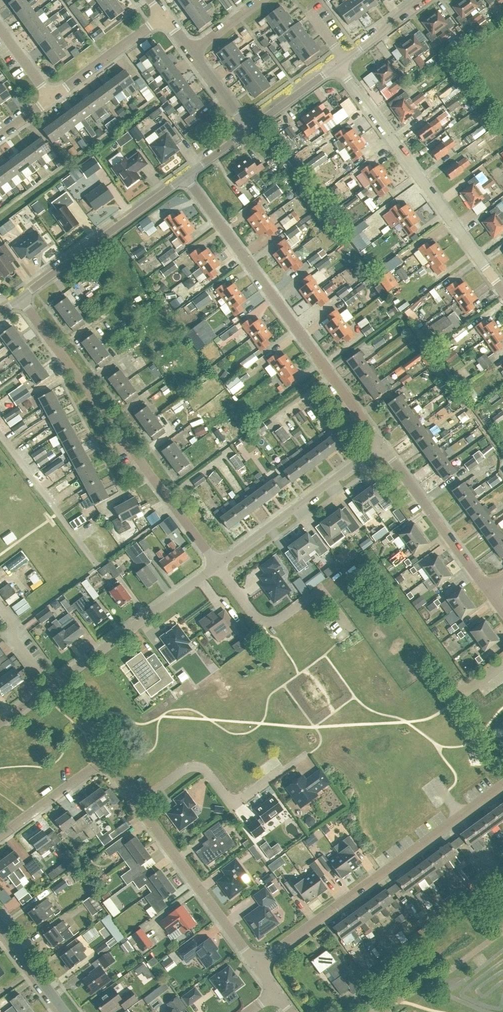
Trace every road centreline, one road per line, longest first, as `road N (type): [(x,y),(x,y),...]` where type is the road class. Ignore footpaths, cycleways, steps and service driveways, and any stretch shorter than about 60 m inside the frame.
road 1 (residential): [(383,444),(188,175)]
road 2 (residential): [(216,566),(24,296)]
road 3 (residential): [(257,965),(502,781)]
road 4 (residential): [(502,290),(336,63)]
road 5 (residential): [(257,965),(110,770),(95,767)]
road 6 (residential): [(216,566),(383,444)]
road 7 (unclassified): [(24,296),(188,175)]
road 8 (residential): [(54,685),(216,566)]
road 9 (residential): [(489,586),(383,444)]
road 10 (residential): [(385,1011),(502,932)]
road 11 (residential): [(50,100),(159,17)]

